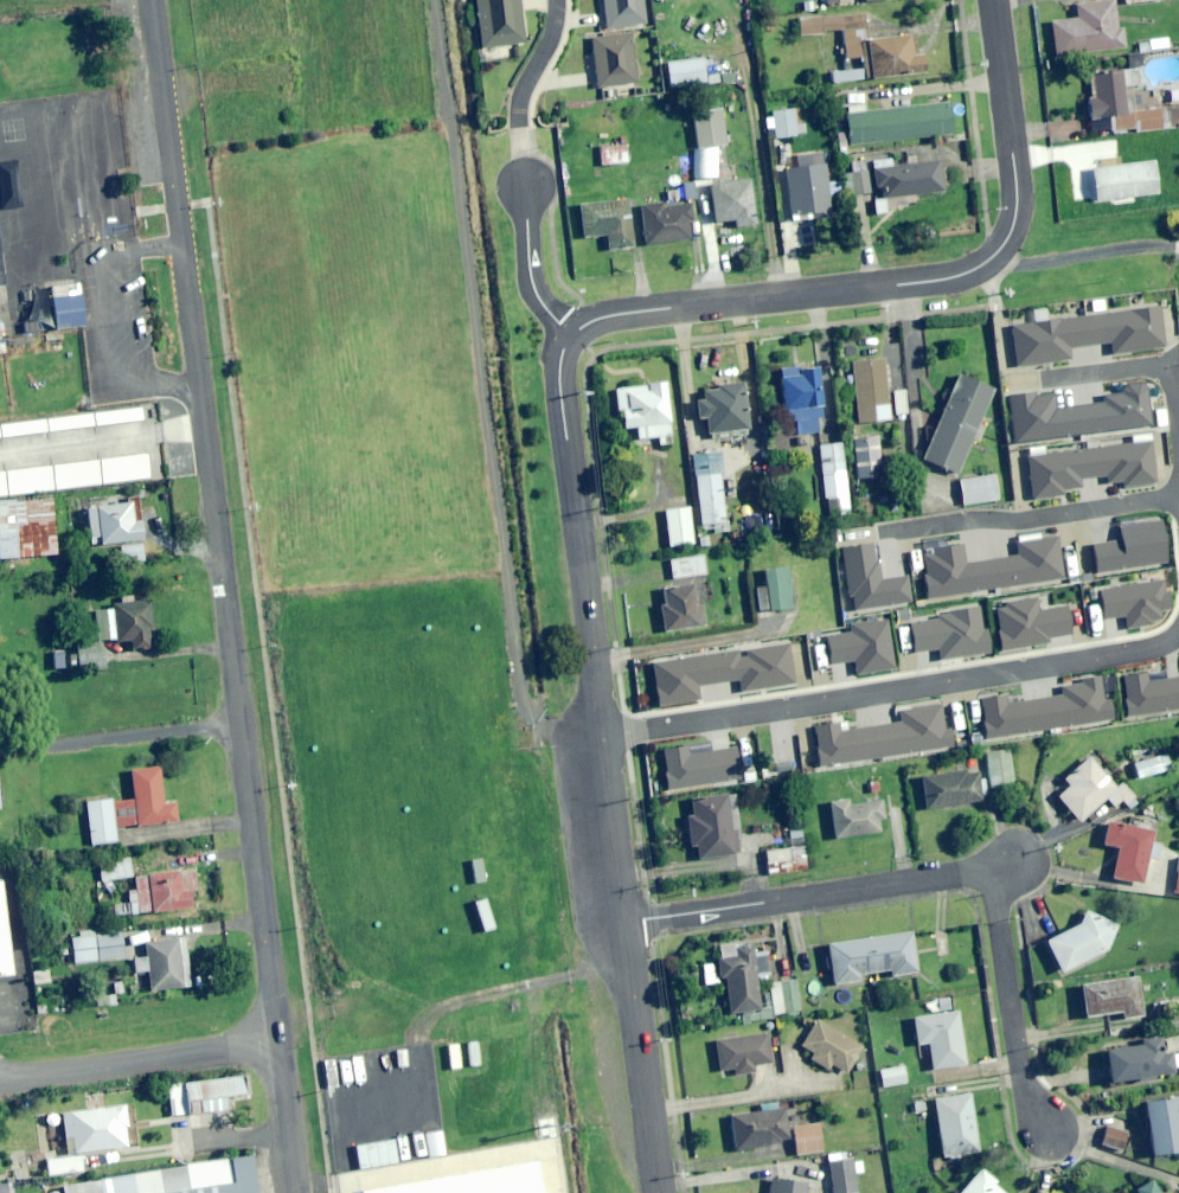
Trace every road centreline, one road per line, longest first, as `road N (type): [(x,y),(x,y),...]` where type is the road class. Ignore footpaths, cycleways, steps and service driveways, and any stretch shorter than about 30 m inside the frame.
road 1 (tertiary): [(154,0),(241,723)]
road 2 (residential): [(989,0),(1013,183),(1012,212),(992,251),(946,274),(620,310),(570,330)]
road 3 (residential): [(1054,1134),(1029,1110),(990,868),(624,919)]
road 4 (residential): [(595,739),(1168,652),(1178,643)]
road 5 (residential): [(570,330),(556,373),(595,739)]
road 6 (tertiary): [(241,723),(279,1042)]
road 7 (residential): [(881,533),(985,521),(1018,525),(1178,503)]
road 8 (residential): [(0,1080),(279,1042)]
road 9 (residential): [(624,919),(659,1192)]
road 10 (unclassified): [(0,750),(241,723)]
road 11 (residential): [(526,190),(521,105),(557,0)]
road 12 (residential): [(595,739),(607,888),(624,919)]
road 13 (residential): [(570,330),(531,286),(526,190)]
road 14 (tertiary): [(279,1042),(299,1192)]

